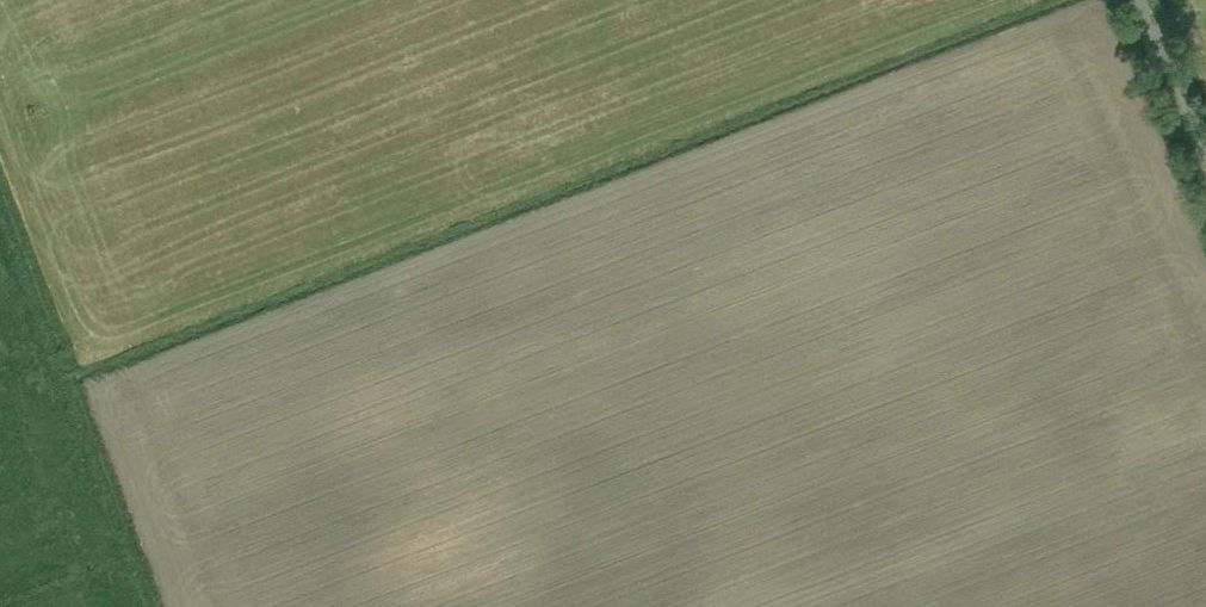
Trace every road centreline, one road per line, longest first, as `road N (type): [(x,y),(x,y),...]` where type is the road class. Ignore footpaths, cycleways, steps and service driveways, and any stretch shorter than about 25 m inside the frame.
road 1 (unclassified): [(1205,150),(1142,0)]

